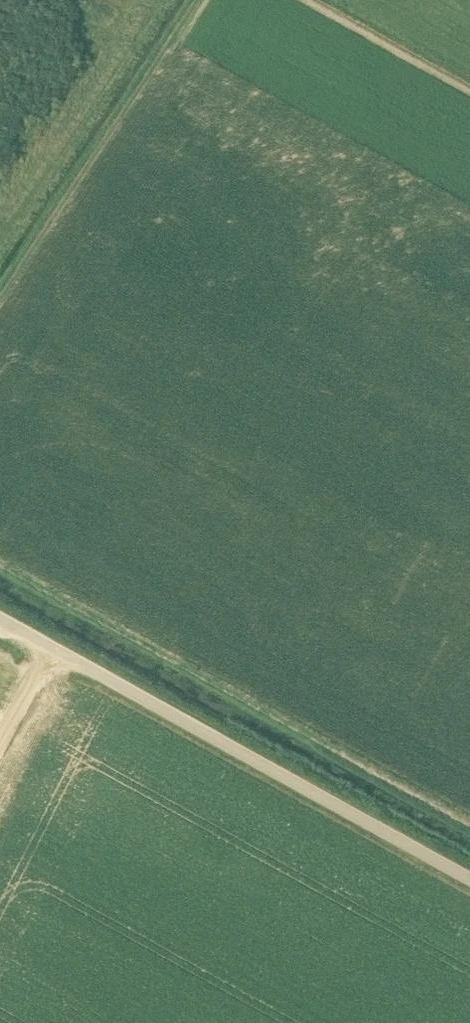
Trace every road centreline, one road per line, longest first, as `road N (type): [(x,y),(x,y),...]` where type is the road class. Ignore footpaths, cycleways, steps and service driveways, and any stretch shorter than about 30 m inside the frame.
road 1 (unclassified): [(0,617),(469,875)]

